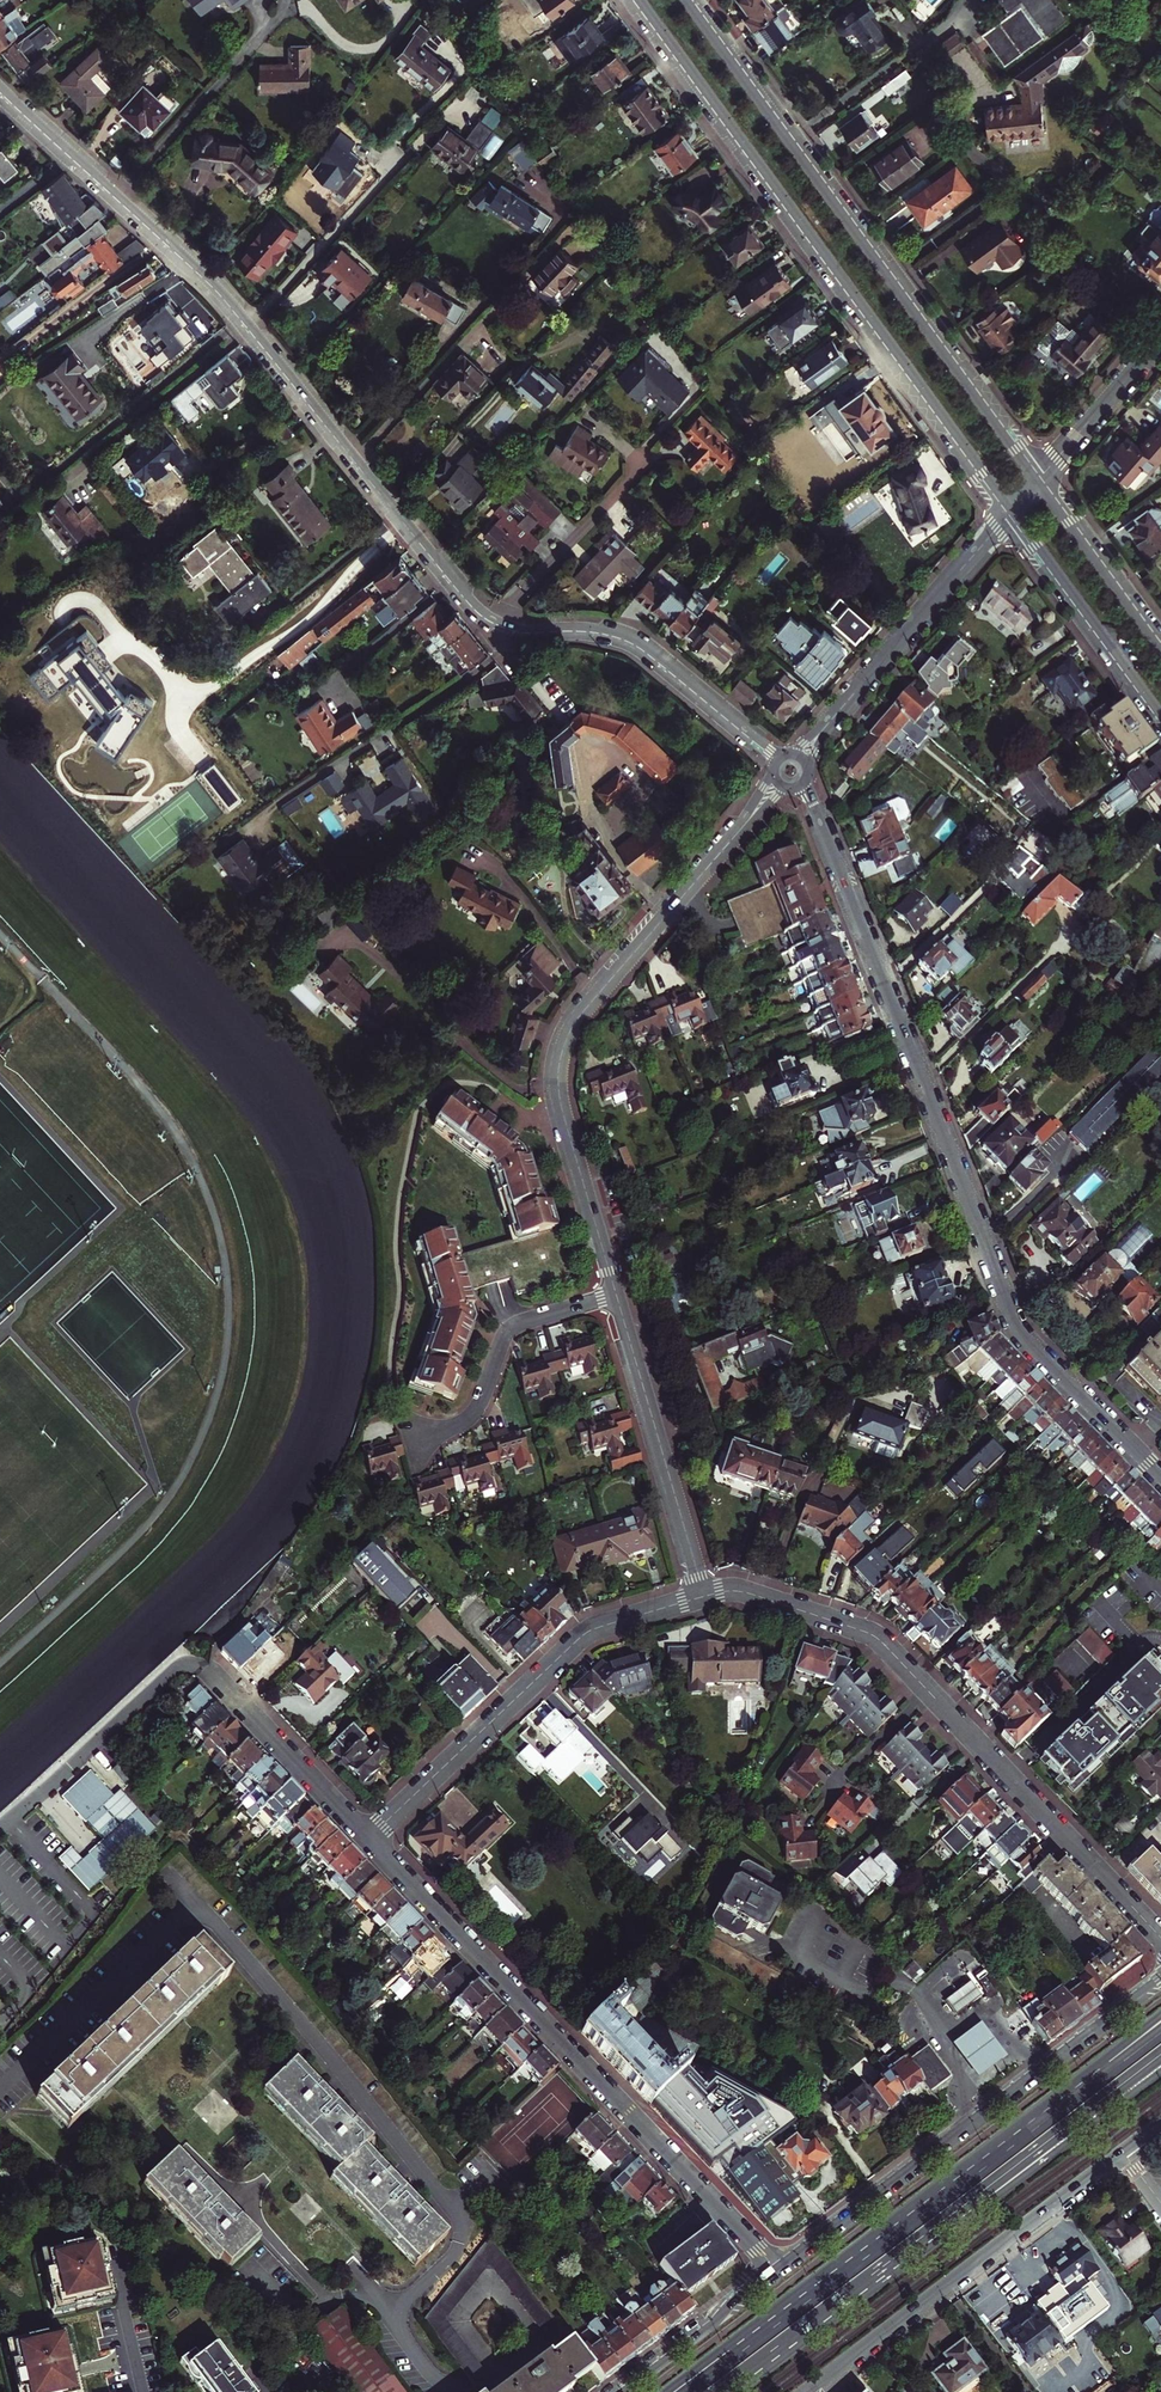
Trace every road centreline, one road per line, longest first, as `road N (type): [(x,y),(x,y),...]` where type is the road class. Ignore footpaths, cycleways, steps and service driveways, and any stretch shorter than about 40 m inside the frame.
road 1 (residential): [(781,760),(640,643),(600,629),(521,628),(486,615),(227,298),(0,87)]
road 2 (residential): [(1160,1477),(1013,1320),(803,780)]
road 3 (secondary): [(639,0),(1013,510)]
road 4 (residential): [(780,780),(577,1020),(562,1050),(563,1112),(616,1295)]
road 5 (residential): [(369,1838),(776,2268)]
road 6 (residential): [(705,1596),(743,1592),(879,1640),(1160,1937)]
road 7 (tertiary): [(1160,1977),(776,2268)]
road 8 (primary): [(797,2331),(969,2220),(1160,2072)]
road 9 (secondary): [(1037,482),(788,138)]
road 10 (residential): [(369,1838),(582,1636),(705,1596)]
road 11 (tertiary): [(803,2391),(1123,2151)]
road 12 (residential): [(1013,510),(799,758)]
road 13 (residential): [(616,1295),(705,1596)]
road 14 (primary): [(1054,2114),(809,2300)]
road 15 (primary): [(797,2331),(1026,2157)]
road 16 (residential): [(616,1295),(513,1328),(473,1413),(414,1440)]
road 17 (secondary): [(1013,510),(1160,714)]
road 18 (residential): [(206,1668),(369,1838)]
road 19 (secondary): [(1160,652),(1037,482)]
road 20 (residential): [(949,24),(788,138)]
road 21 (tertiary): [(776,2268),(623,2391)]
road 22 (residential): [(1160,338),(1037,482)]
road 23 (primary): [(1026,2157),(1160,2049)]
road 24 (secondary): [(788,138),(686,0)]
road 25 (primary): [(809,2300),(666,2391)]
road 26 (primary): [(1026,2157),(1160,2059)]
road 27 (primary): [(809,2300),(688,2391)]
road 28 (primary): [(1160,2015),(1095,2067),(1054,2114)]
road 29 (primary): [(1160,2034),(1054,2114)]

